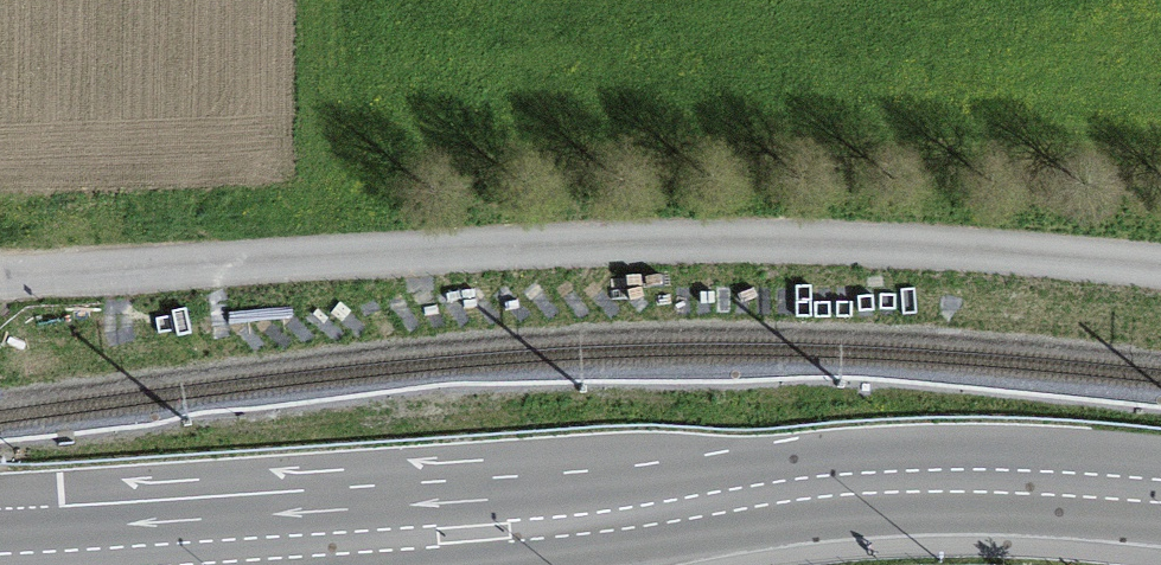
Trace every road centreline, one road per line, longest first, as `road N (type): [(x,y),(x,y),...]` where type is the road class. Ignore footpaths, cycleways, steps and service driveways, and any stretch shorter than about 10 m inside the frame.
road 1 (primary): [(0,563),(524,530),(882,481),(1160,491)]
road 2 (track): [(0,276),(681,243),(1160,273)]

